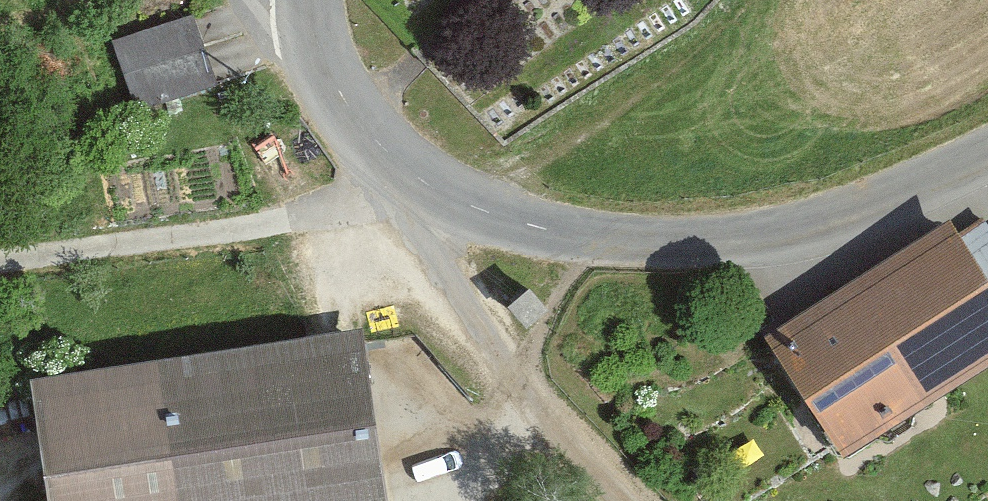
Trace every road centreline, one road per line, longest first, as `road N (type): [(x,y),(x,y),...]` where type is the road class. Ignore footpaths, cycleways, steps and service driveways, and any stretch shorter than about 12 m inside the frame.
road 1 (tertiary): [(987,154),(912,187),(773,227),(674,239),(563,233),(418,175)]
road 2 (track): [(418,175),(78,262),(0,264)]
road 3 (unclassified): [(418,175),(440,273),(627,500)]
road 4 (tertiary): [(309,0),(351,114),(418,175)]

